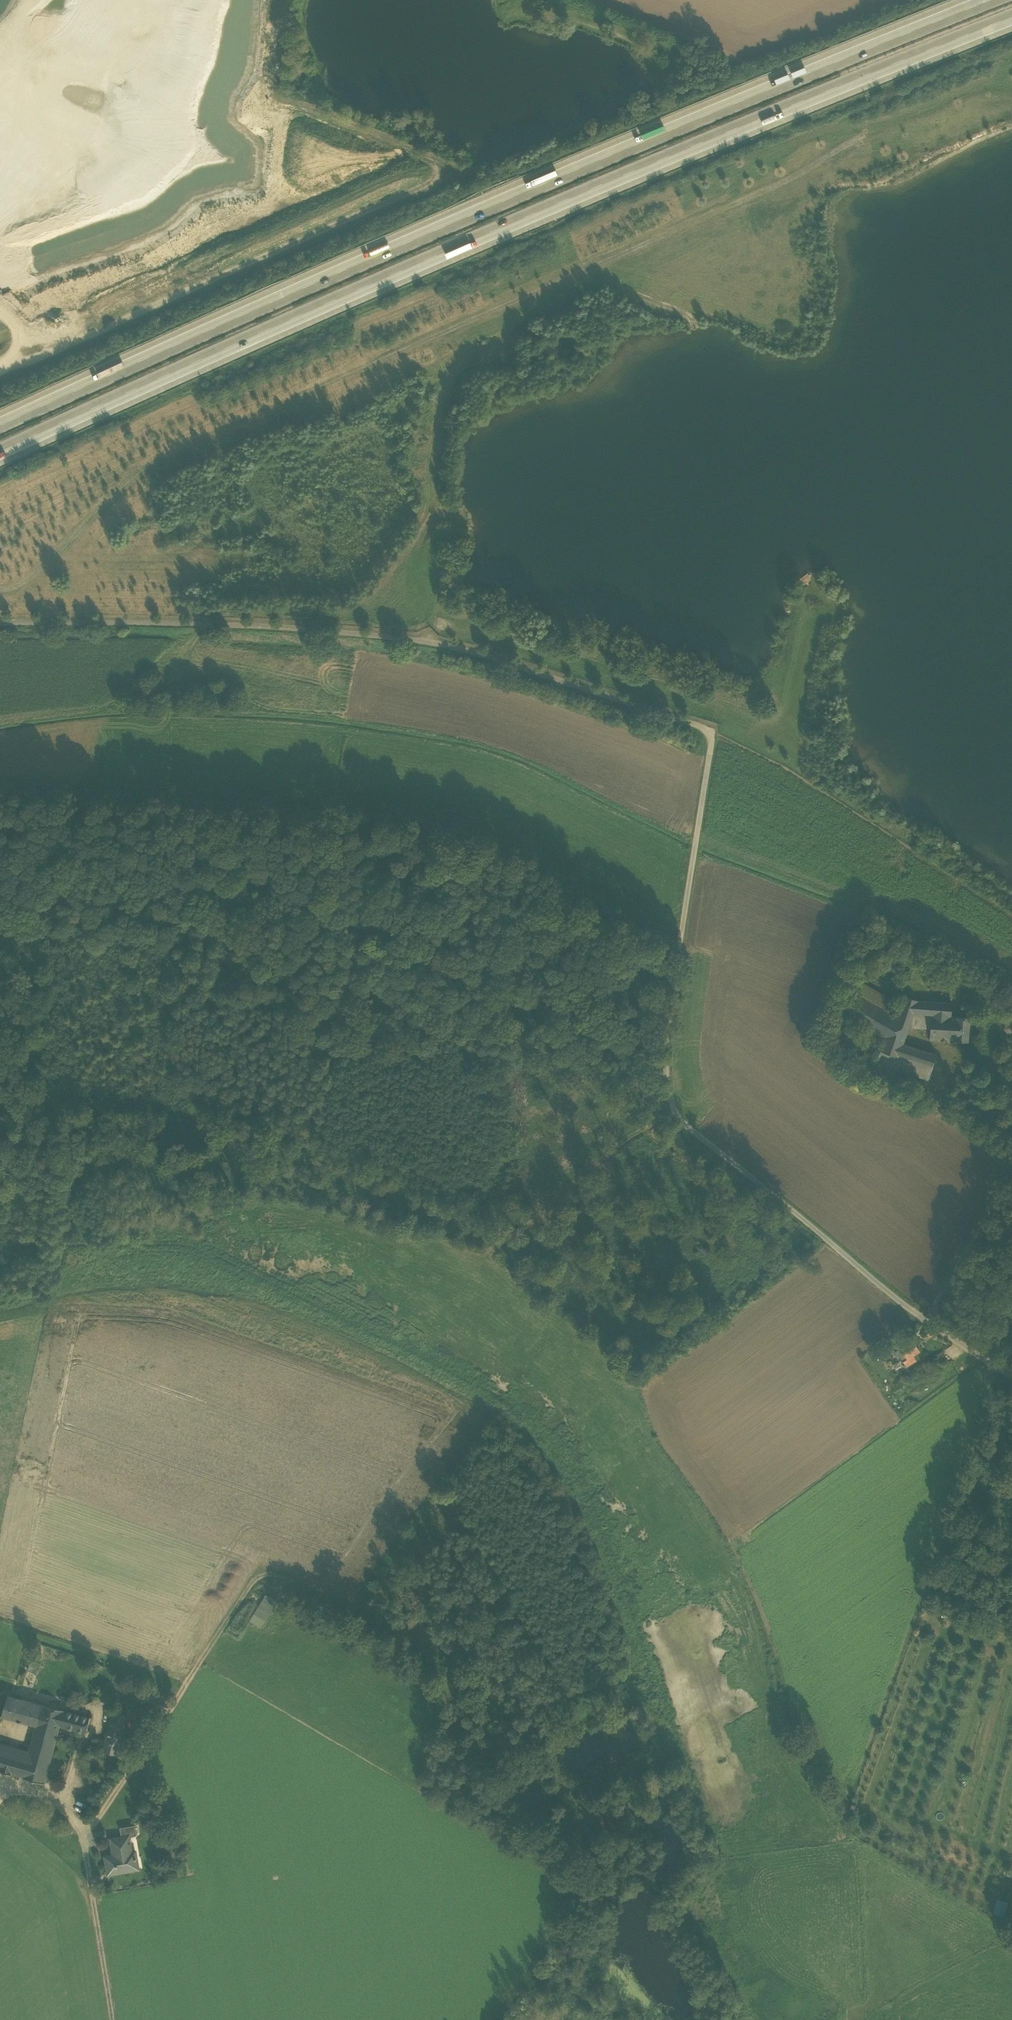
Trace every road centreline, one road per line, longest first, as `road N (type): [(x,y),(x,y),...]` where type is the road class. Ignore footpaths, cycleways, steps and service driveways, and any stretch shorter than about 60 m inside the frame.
road 1 (unclassified): [(0,622),(305,627),(426,641),(713,731),(663,1070),(673,1105),(926,1321),(1011,1377)]
road 2 (motorway): [(0,450),(461,245),(1011,17)]
road 3 (motorway): [(991,0),(404,244),(0,426)]
road 4 (track): [(496,2019),(546,1952),(578,1880),(424,1793),(457,1656),(398,1616),(261,1570),(81,1836)]
road 5 (track): [(110,2019),(93,1900)]

